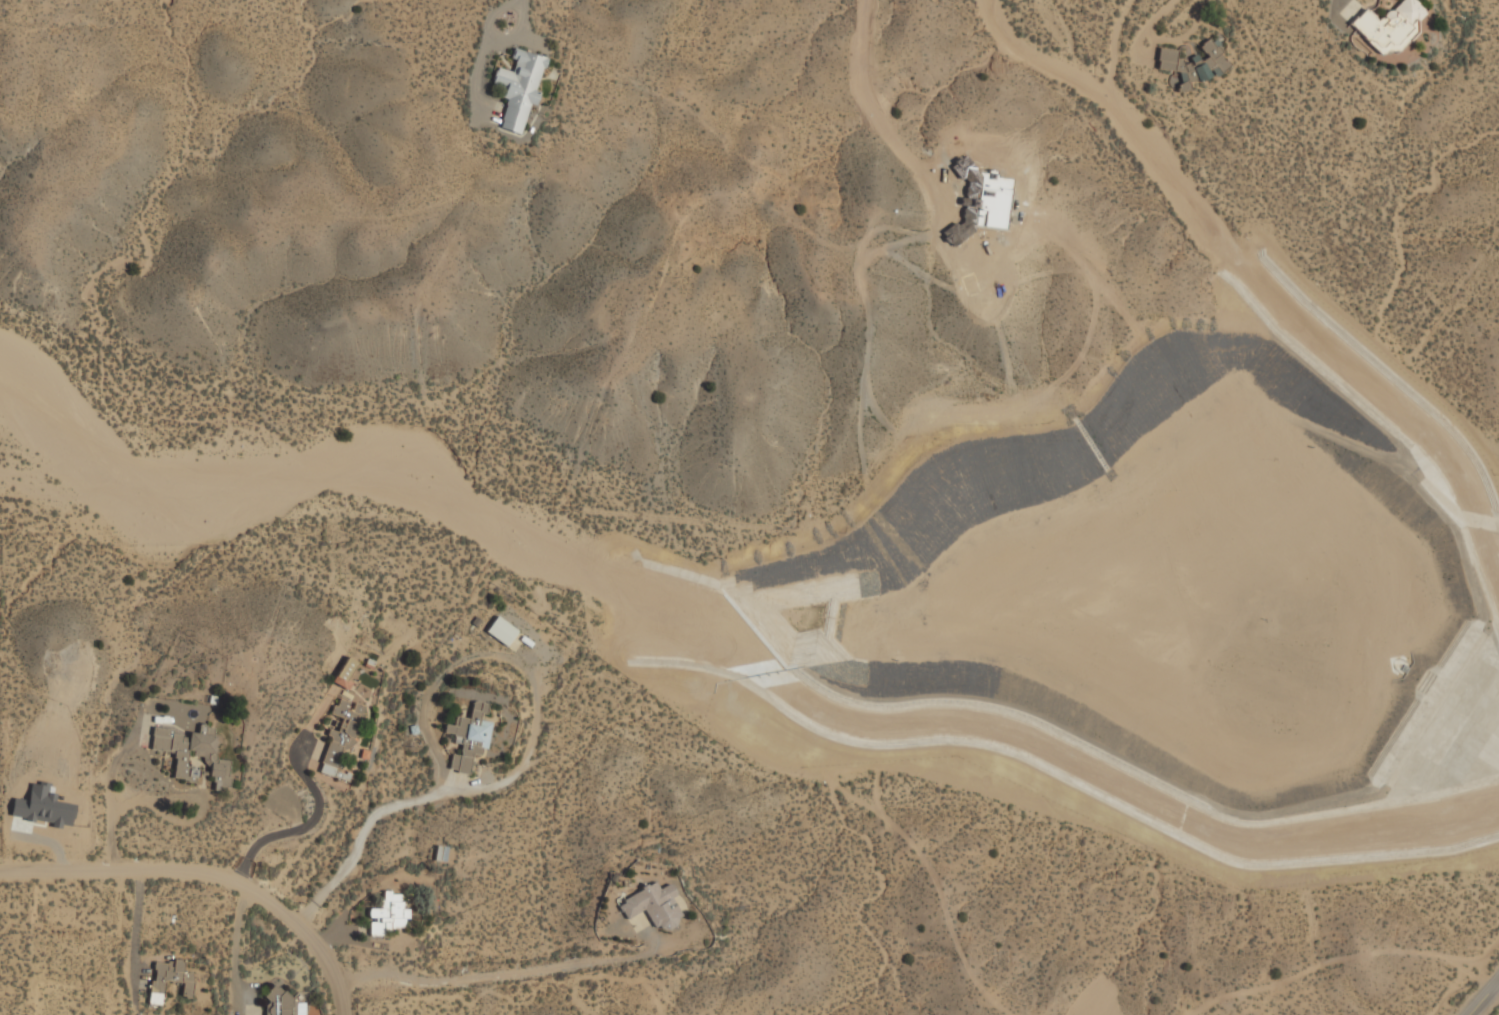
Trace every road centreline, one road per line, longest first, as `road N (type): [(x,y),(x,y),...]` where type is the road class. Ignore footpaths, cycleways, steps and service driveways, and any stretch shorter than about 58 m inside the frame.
road 1 (residential): [(0,869),(191,868),(240,881),(318,945),(341,1014)]

